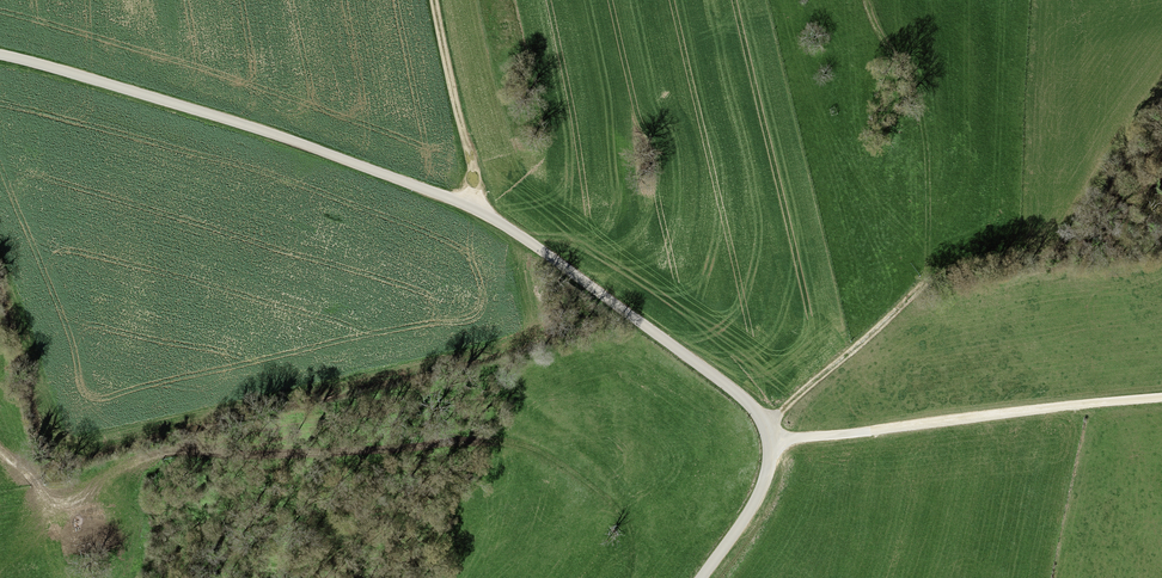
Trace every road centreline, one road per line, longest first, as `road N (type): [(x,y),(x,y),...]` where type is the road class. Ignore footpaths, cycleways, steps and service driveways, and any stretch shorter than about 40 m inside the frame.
road 1 (unclassified): [(703,577),(751,511),(774,450),(761,416),(736,392),(480,206),(0,57)]
road 2 (track): [(114,471),(190,447),(322,453),(522,447),(618,507),(633,542),(629,577)]
road 3 (track): [(774,437),(1161,399)]
road 4 (track): [(868,0),(921,121),(930,280)]
road 5 (track): [(1161,166),(1114,233),(1093,248),(1021,255),(930,280)]
road 6 (track): [(766,424),(930,280)]
road 7 (track): [(435,0),(480,206)]
road 8 (track): [(114,471),(67,483),(0,451)]

